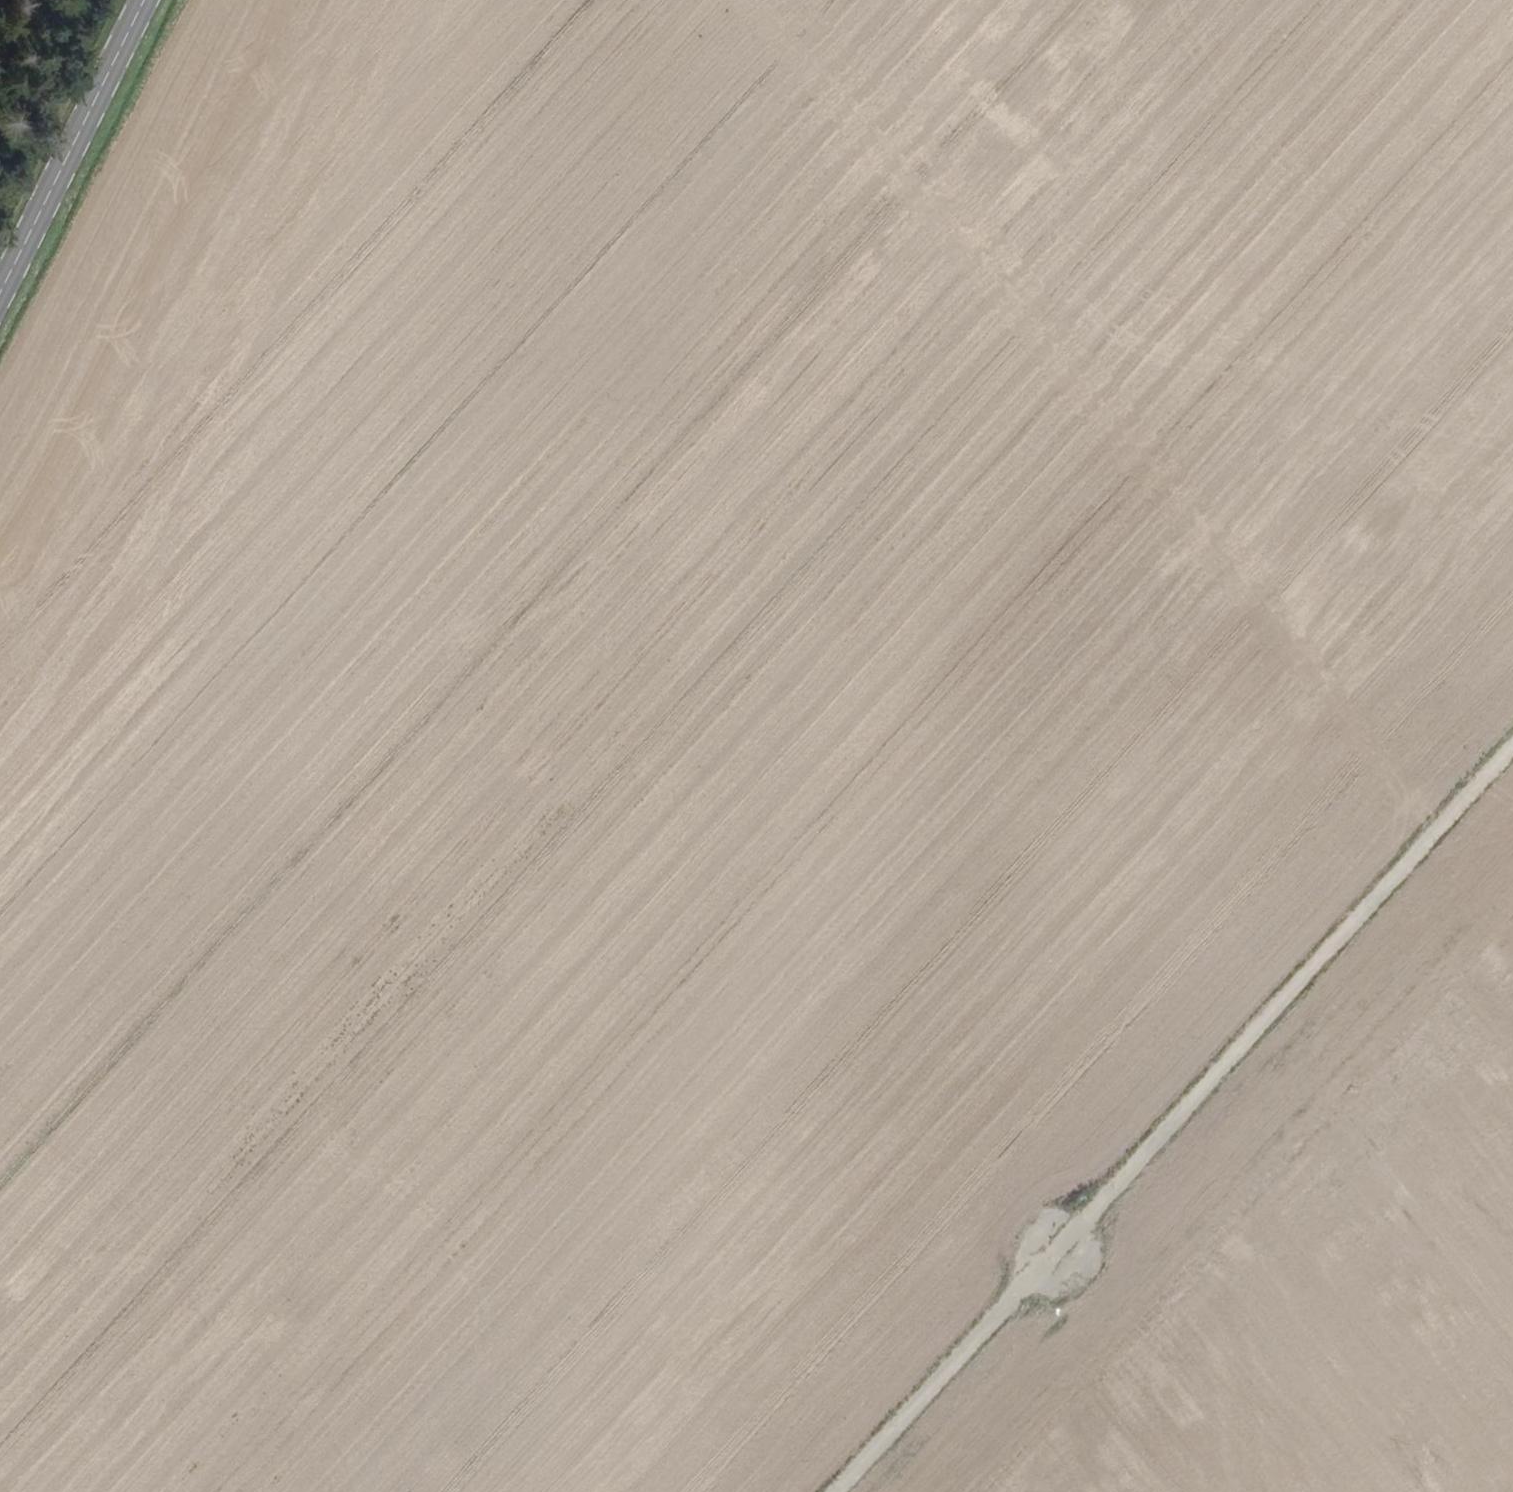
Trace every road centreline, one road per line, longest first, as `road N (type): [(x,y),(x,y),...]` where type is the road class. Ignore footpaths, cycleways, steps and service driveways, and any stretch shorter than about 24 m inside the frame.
road 1 (track): [(836,1491),(1512,750)]
road 2 (secondary): [(0,291),(147,0)]

